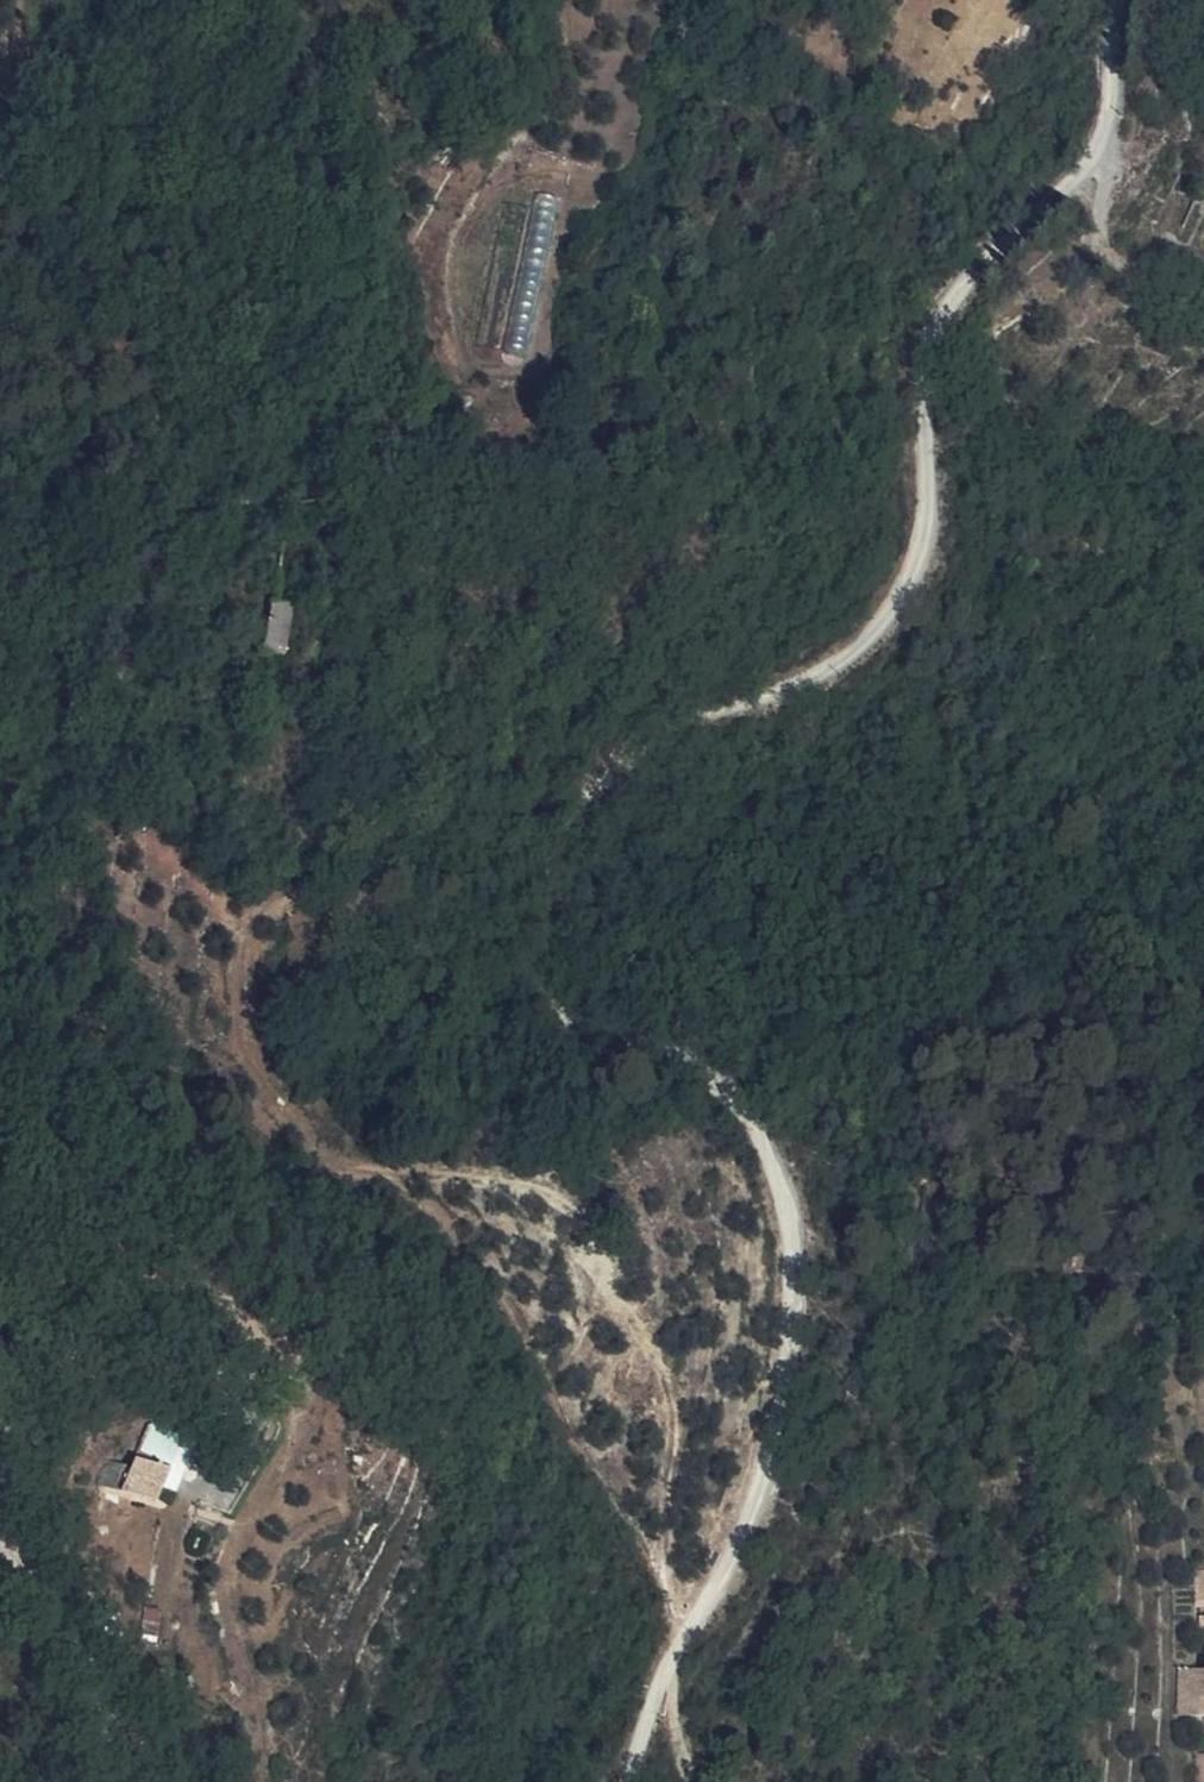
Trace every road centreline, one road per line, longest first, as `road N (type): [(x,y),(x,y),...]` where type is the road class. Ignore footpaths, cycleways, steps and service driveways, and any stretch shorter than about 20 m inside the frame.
road 1 (track): [(1131,0),(1119,41),(1112,149),(1041,239),(986,273),(942,335),(936,564),(909,624),(839,697),(706,727),(614,768),(554,849),(537,930),(550,1011),(609,1052),(675,1067),(734,1099),(787,1183),(806,1284),(803,1387),(733,1587),(666,1725),(648,1781)]
road 2 (track): [(82,1781),(84,1684),(0,1526)]

